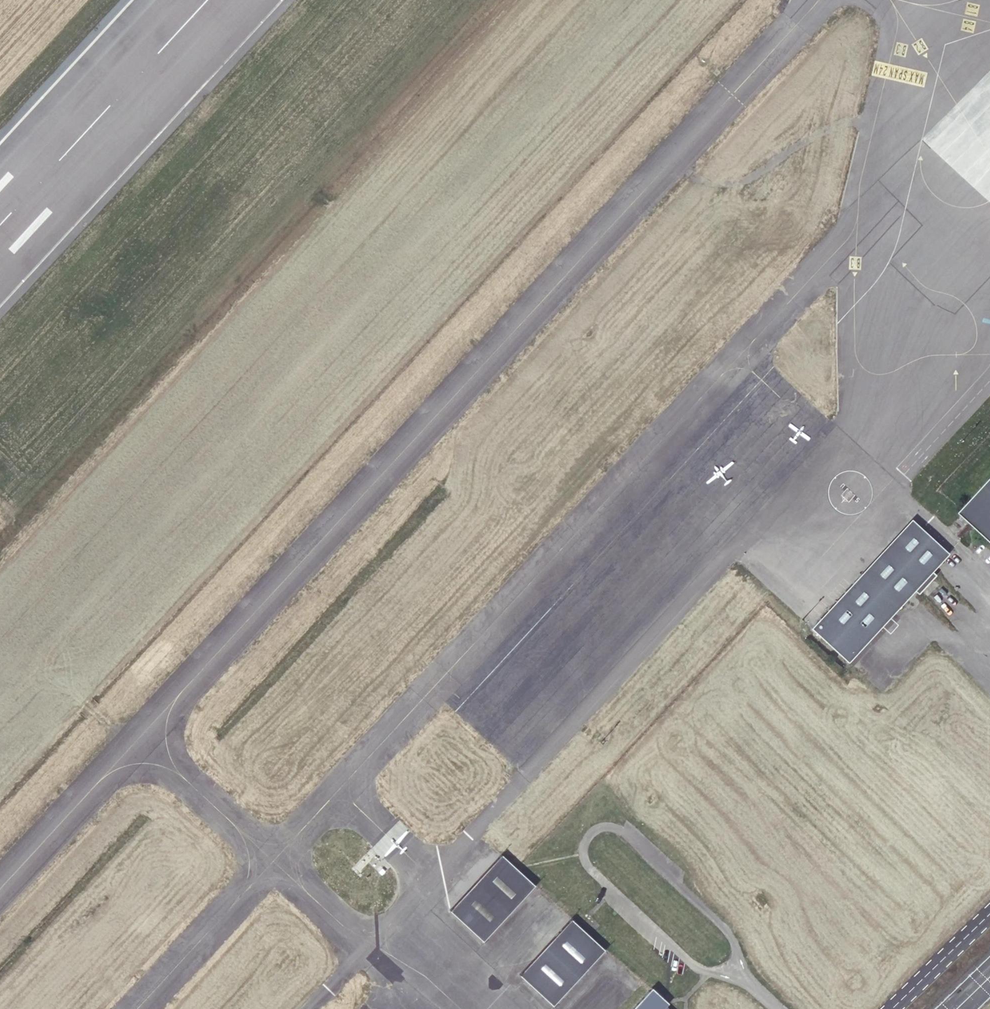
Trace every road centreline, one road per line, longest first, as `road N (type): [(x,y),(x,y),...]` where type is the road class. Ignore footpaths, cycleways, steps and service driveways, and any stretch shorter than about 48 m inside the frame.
road 1 (unclassified): [(729,965),(726,931),(620,830),(607,825),(585,836),(586,865),(694,967),(722,970)]
road 2 (unclassified): [(989,914),(892,1008)]

